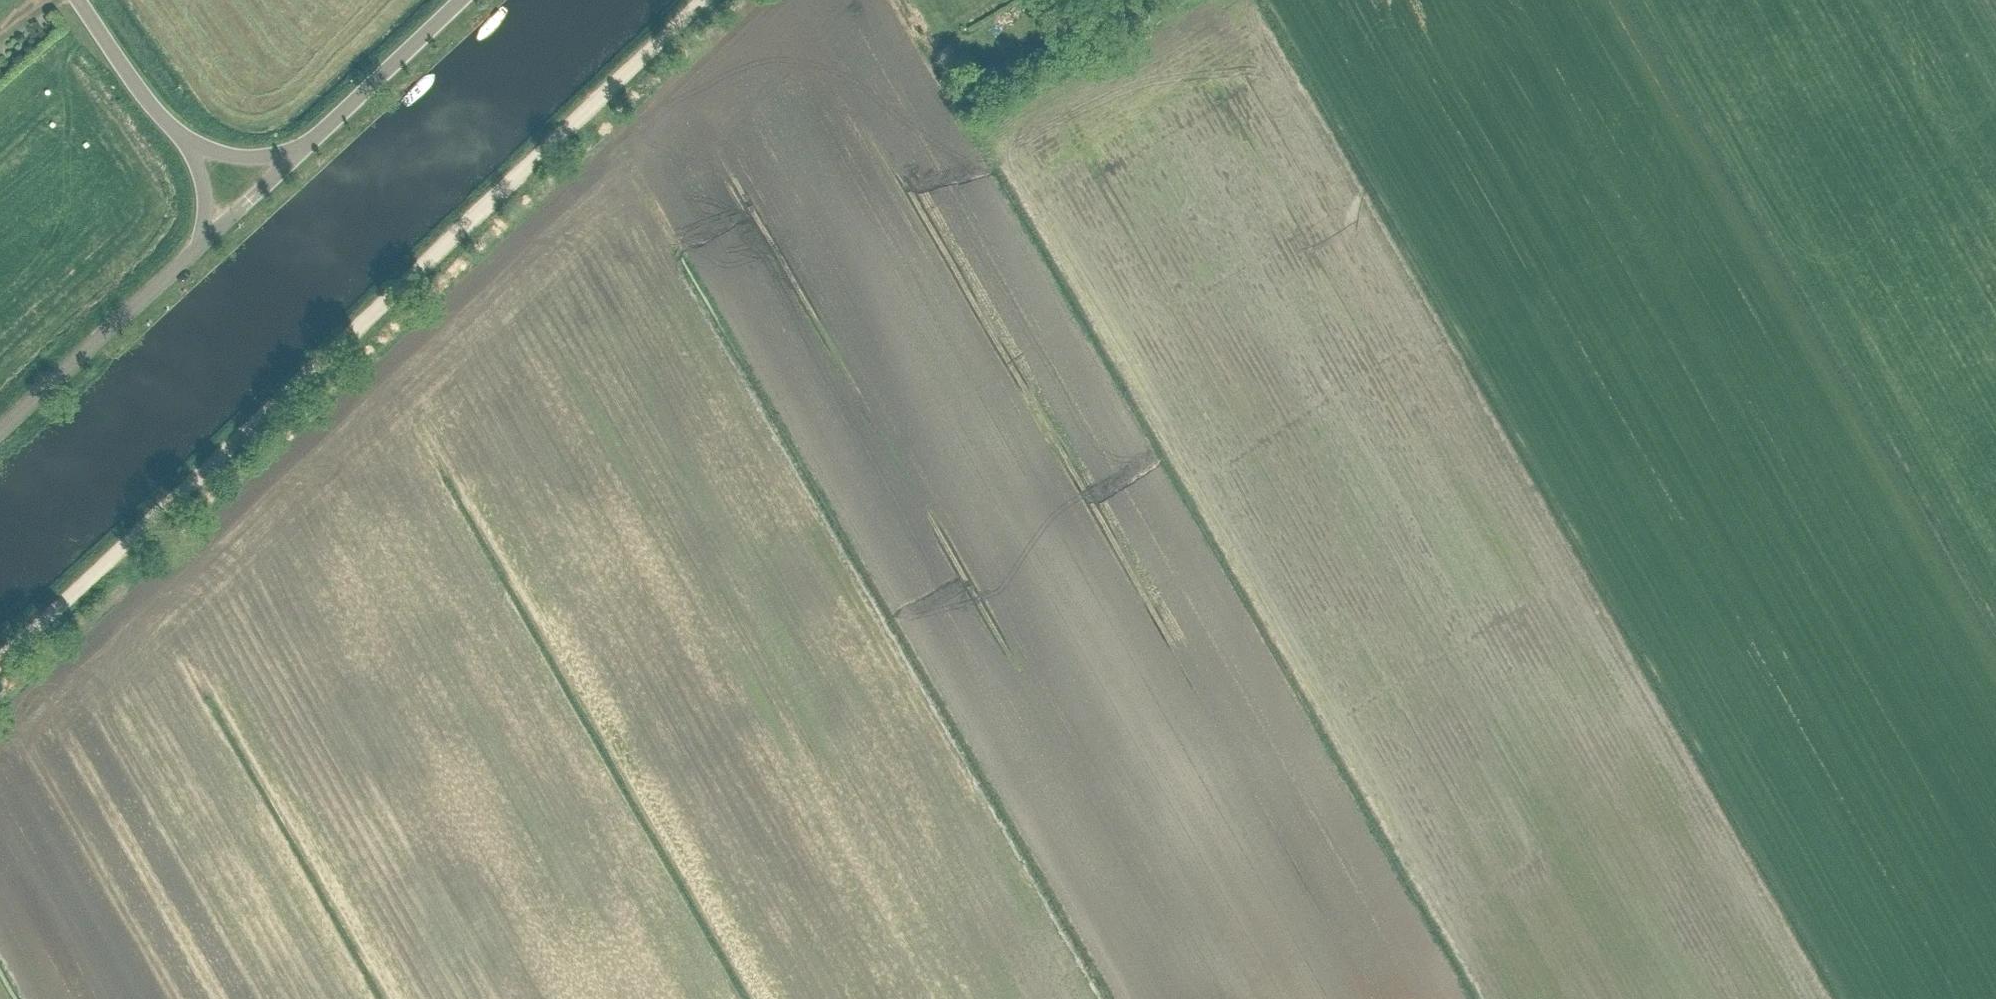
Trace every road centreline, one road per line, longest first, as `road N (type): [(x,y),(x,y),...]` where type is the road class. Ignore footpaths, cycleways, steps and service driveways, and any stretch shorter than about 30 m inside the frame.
road 1 (track): [(0,658),(700,0)]
road 2 (unclassified): [(0,409),(243,179)]
road 3 (unclassified): [(243,179),(421,0)]
road 4 (unclassified): [(243,179),(155,91),(97,0)]

